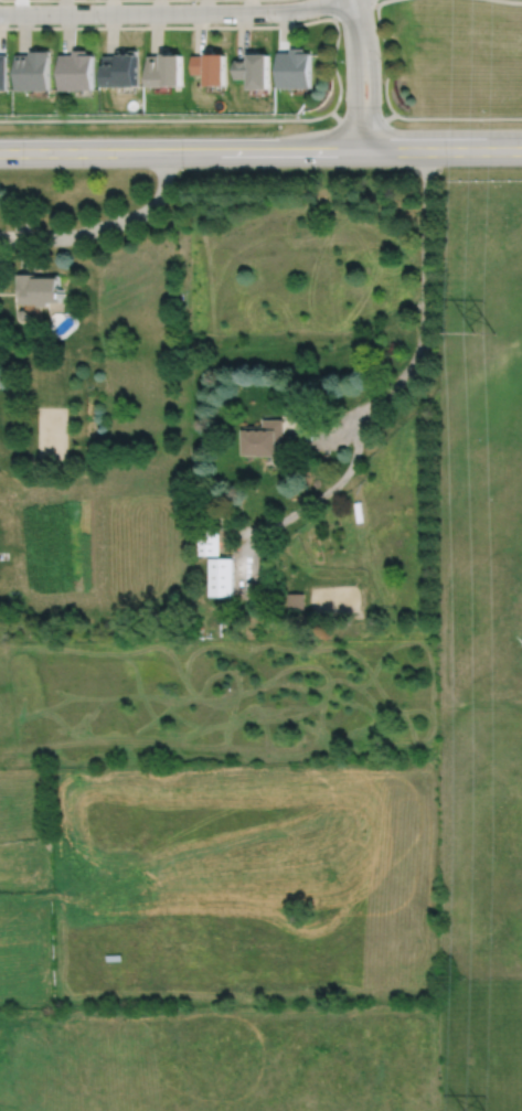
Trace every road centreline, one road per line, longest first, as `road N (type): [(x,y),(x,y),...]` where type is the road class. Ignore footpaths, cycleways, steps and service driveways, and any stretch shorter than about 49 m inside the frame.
road 1 (tertiary): [(0,152),(521,149)]
road 2 (residential): [(0,13),(271,12),(335,0)]
road 3 (residential): [(374,150),(372,60),(351,0)]
road 4 (residential): [(349,0),(354,151)]

